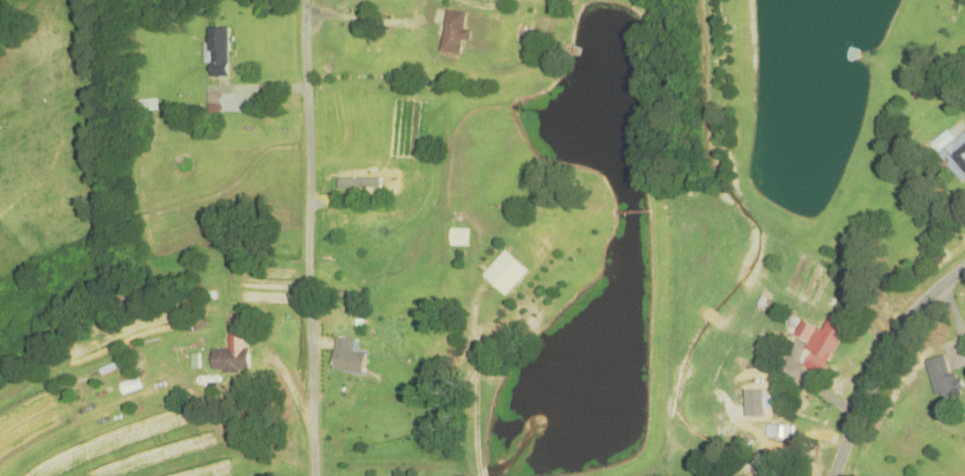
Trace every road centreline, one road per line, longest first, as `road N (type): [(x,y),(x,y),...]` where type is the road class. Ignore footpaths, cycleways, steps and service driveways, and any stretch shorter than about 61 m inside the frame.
road 1 (residential): [(313,475),(302,0)]
road 2 (residential): [(836,475),(899,324),(964,266)]

